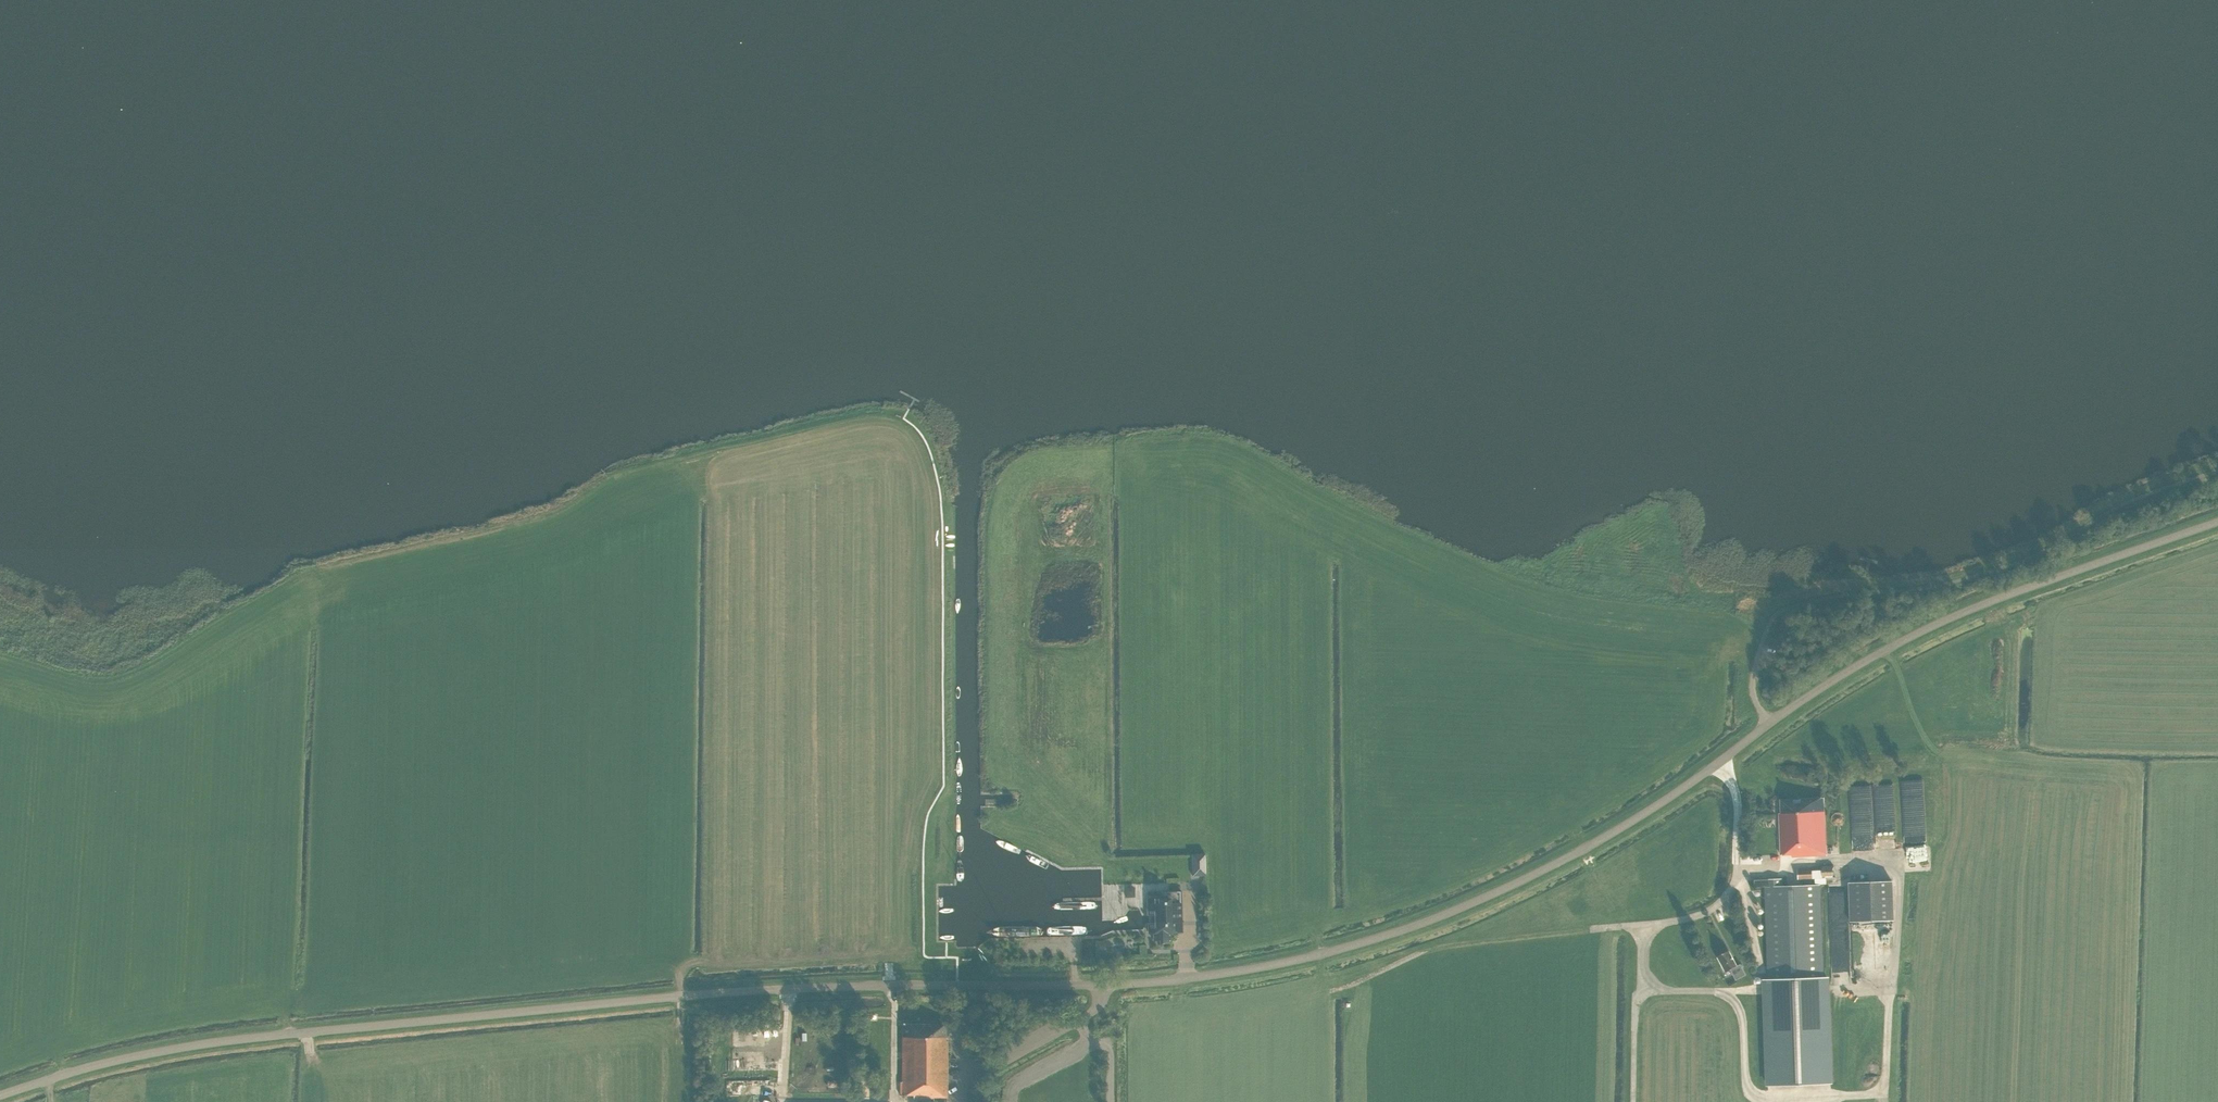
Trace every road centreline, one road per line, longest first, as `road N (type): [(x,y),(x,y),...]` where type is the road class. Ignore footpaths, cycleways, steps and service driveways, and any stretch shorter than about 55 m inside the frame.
road 1 (unclassified): [(0,1097),(125,1060),(300,1034),(789,988),(1169,980),(1356,948),(1520,885),(1615,834),(1811,694),(1933,626),(2217,522)]

